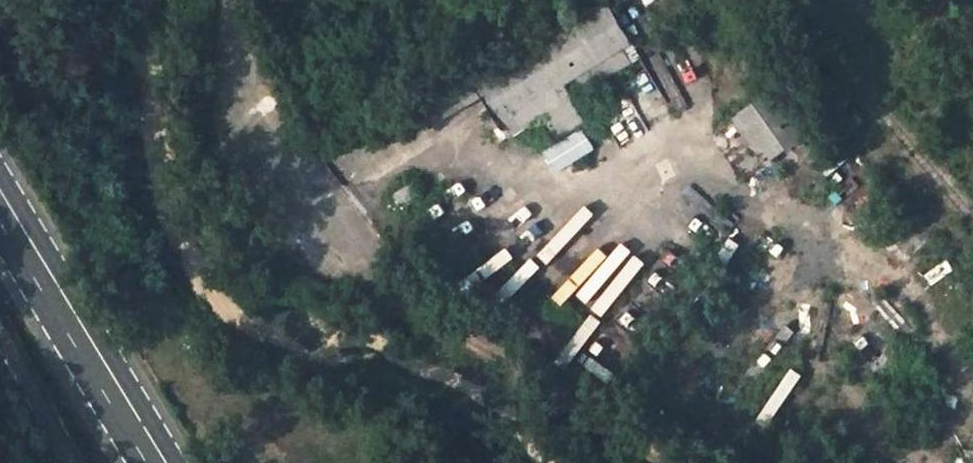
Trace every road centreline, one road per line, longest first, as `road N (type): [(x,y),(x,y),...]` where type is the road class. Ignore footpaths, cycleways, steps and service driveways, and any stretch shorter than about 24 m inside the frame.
road 1 (track): [(659,462),(364,274)]
road 2 (unclassified): [(364,274),(239,91),(233,0)]
road 3 (primary): [(161,462),(12,220)]
road 4 (residential): [(66,462),(0,342)]

